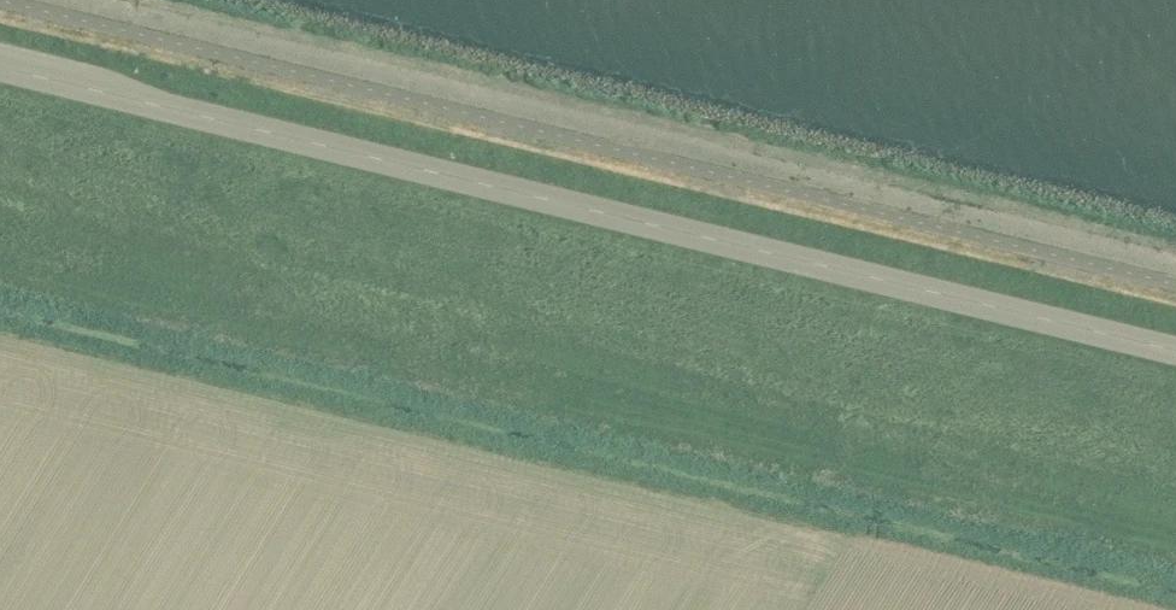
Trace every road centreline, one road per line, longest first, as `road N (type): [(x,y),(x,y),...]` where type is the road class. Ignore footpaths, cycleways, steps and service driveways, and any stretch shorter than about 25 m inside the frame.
road 1 (tertiary): [(1175,338),(0,59)]

